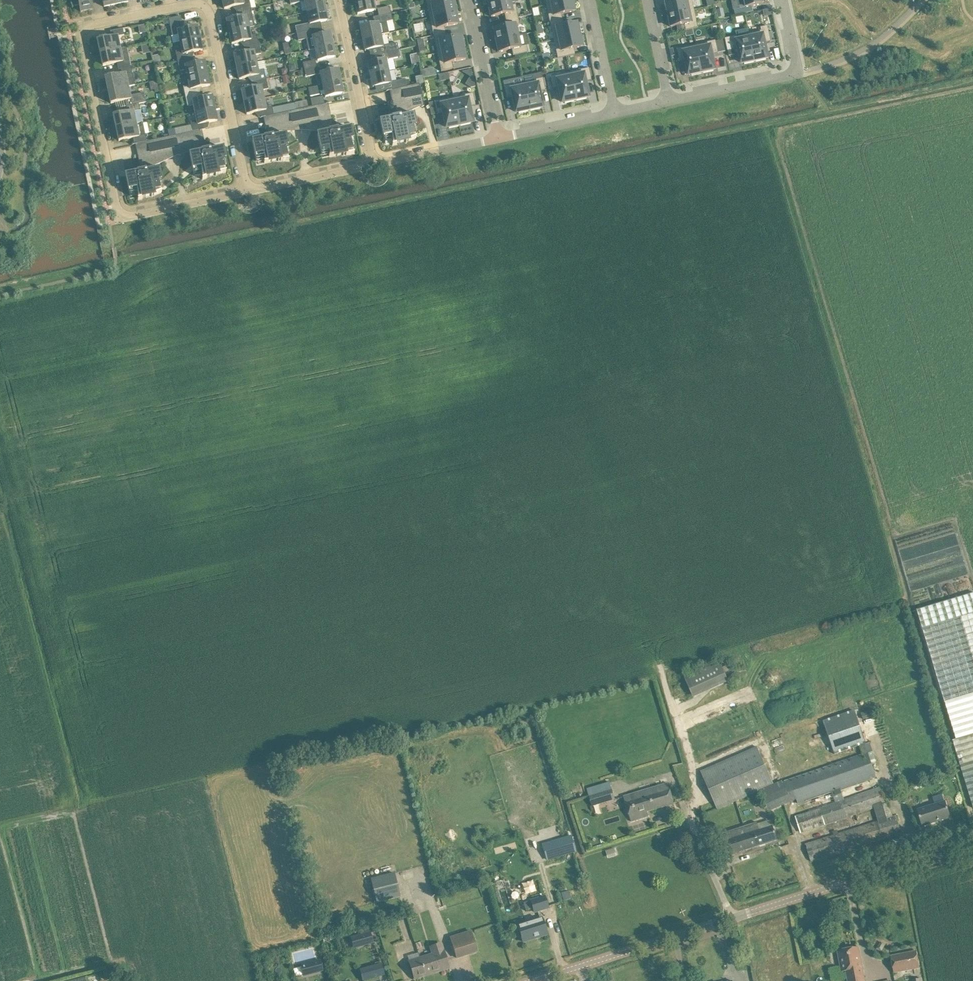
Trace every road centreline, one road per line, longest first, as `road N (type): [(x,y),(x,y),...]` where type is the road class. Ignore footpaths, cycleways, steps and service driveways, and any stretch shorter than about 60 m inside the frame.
road 1 (residential): [(116,207),(83,33),(196,3),(211,16),(245,191)]
road 2 (tertiary): [(531,980),(972,843)]
road 3 (residential): [(783,0),(797,73),(669,101)]
road 4 (residential): [(374,164),(340,0)]
road 5 (residential): [(498,137),(468,0)]
road 6 (residential): [(245,191),(136,215),(116,207)]
road 7 (residential): [(374,164),(245,191)]
road 8 (residential): [(498,137),(374,164)]

